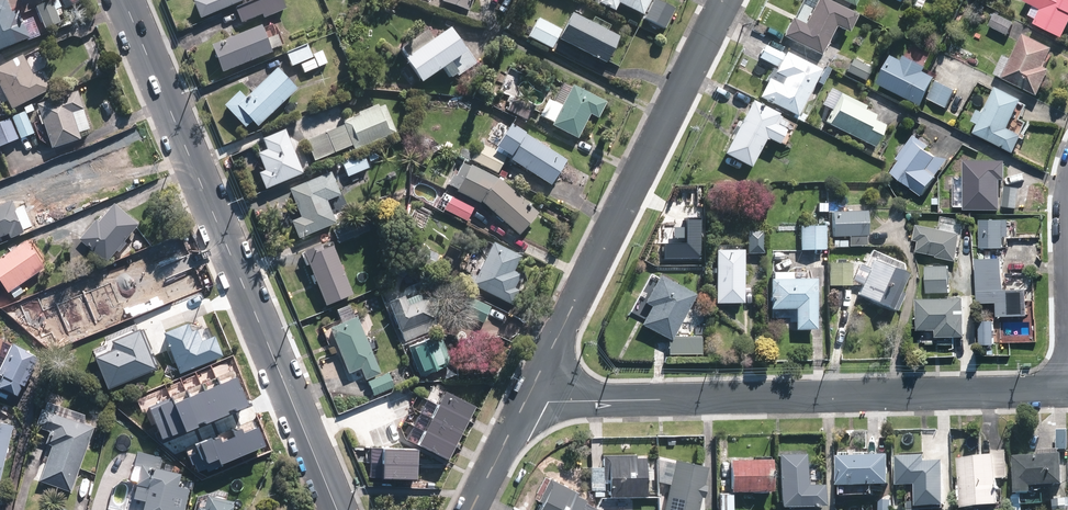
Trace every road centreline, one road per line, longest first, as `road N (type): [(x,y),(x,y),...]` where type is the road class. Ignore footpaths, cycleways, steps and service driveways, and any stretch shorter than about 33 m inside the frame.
road 1 (secondary): [(121,0),(337,509)]
road 2 (residential): [(1067,389),(527,401)]
road 3 (residential): [(728,0),(527,401)]
road 4 (residential): [(527,401),(472,509)]

